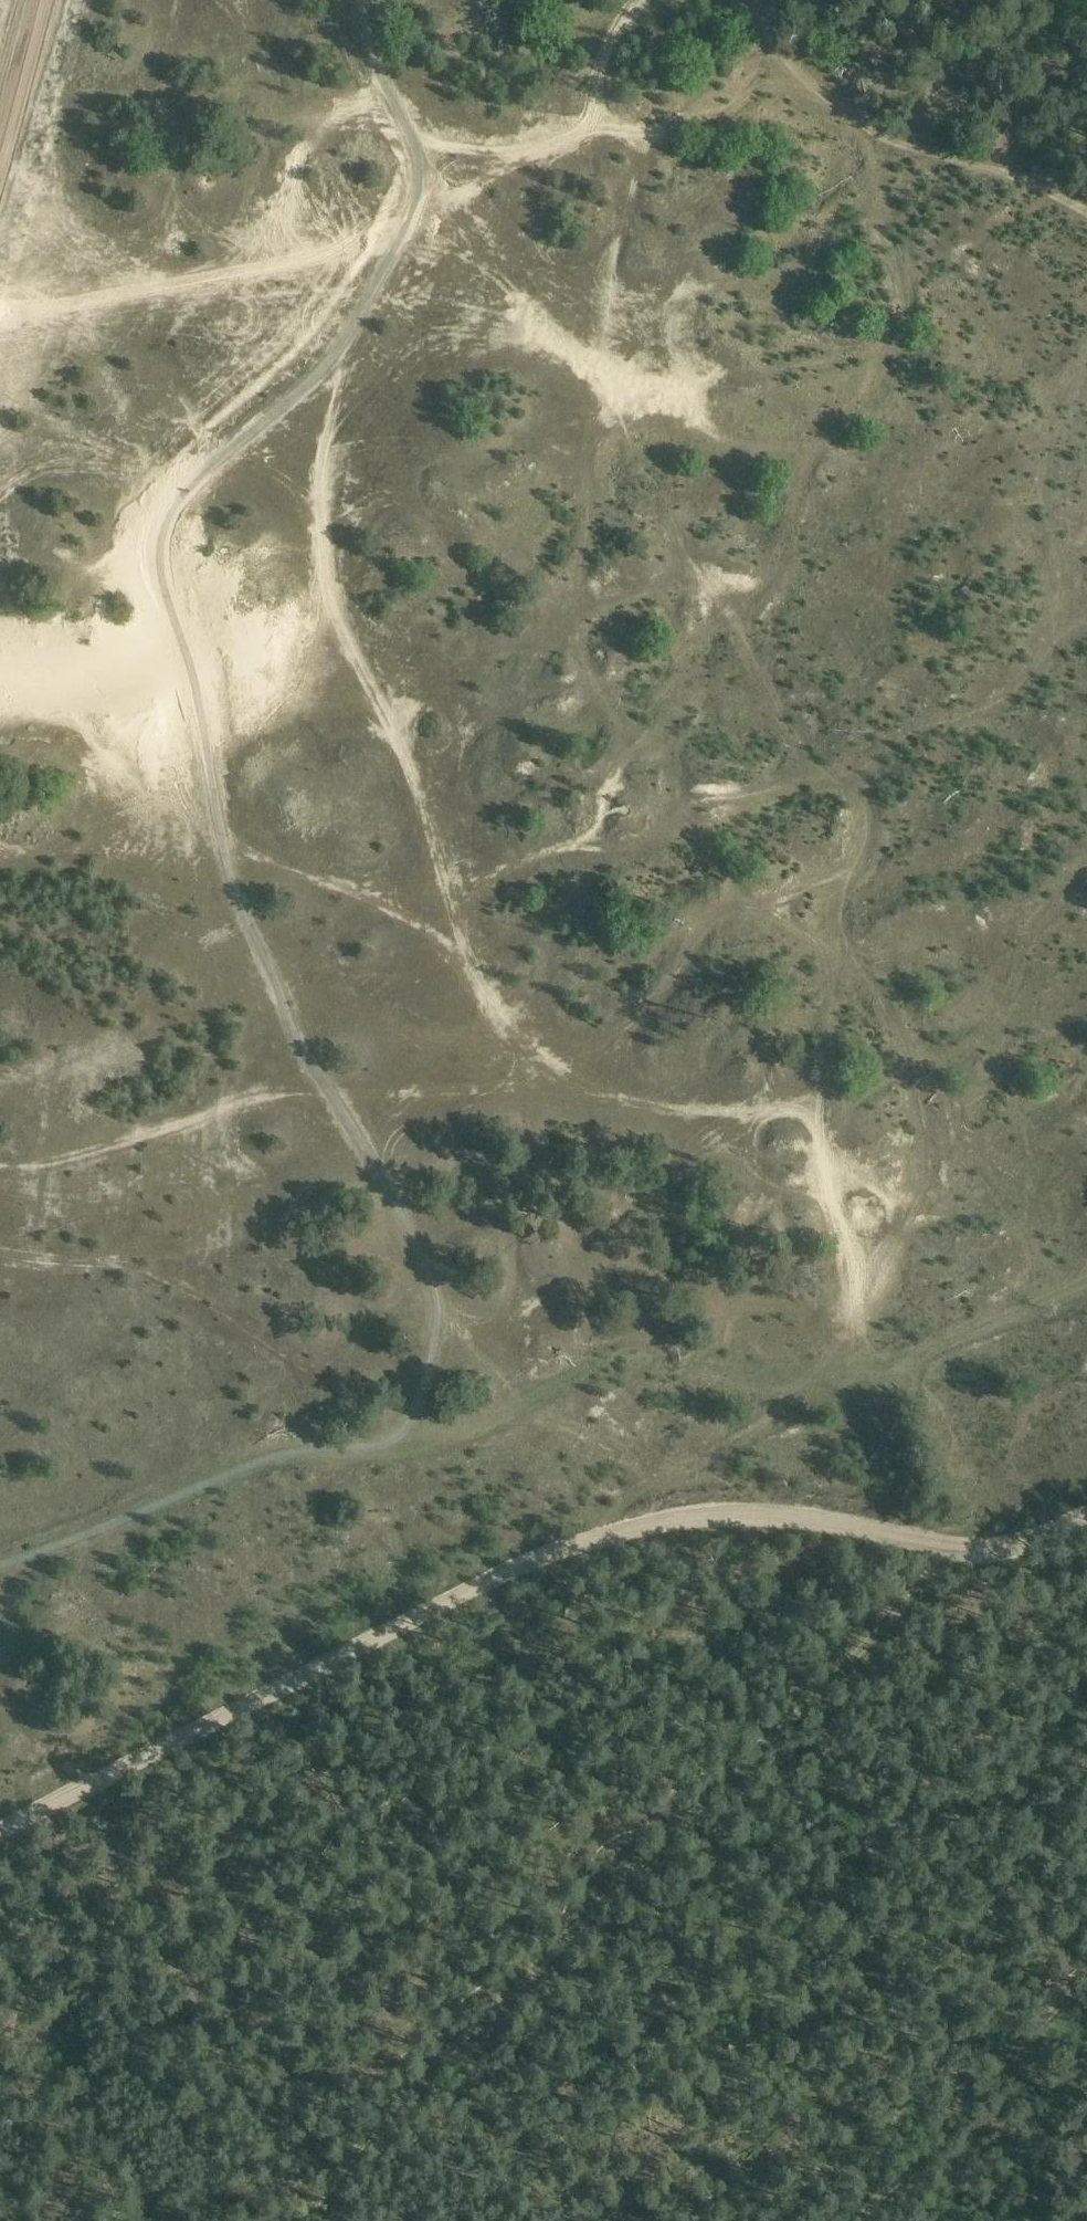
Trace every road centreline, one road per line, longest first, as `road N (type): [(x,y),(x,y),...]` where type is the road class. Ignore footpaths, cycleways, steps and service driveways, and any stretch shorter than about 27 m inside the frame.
road 1 (track): [(334,357),(318,505),(344,632),(408,751),(473,962),(551,1063),(670,1112),(800,1112),(819,1128),(857,1268),(865,1373),(1086,1286)]
road 2 (track): [(661,131),(643,154),(607,272),(607,362),(641,465),(698,568),(800,740),(859,781),(863,824),(847,869),(695,931),(647,1013),(604,1047),(551,1063)]
road 3 (track): [(0,1830),(567,1548),(732,1517),(862,1529),(949,1548)]
road 4 (track): [(0,1247),(174,1284),(404,1432),(424,1437),(497,1415),(606,1361),(658,1357),(818,1379),(865,1373)]
road 5 (track): [(0,1169),(69,1159),(273,1095),(544,1086),(631,1101)]
road 6 (track): [(176,507),(183,307),(162,109),(175,0)]
road 7 (track): [(403,2097),(743,1764)]
road 8 (track): [(407,229),(288,270),(195,276),(118,247),(2,147)]
road 9 (track): [(1086,212),(1008,173),(879,135),(816,91),(779,52),(762,22),(764,0)]
road 10 (track): [(529,1399),(513,1365),(526,1311),(652,1214),(673,1179),(721,1148),(757,1110)]
road 11 (track): [(779,52),(705,79),(661,131),(599,126),(539,143),(410,135)]
road 12 (track): [(1086,1976),(858,2220)]
road 13 (track): [(743,1764),(896,1616),(949,1548)]
road 14 (track): [(859,781),(890,747),(927,725),(1020,697),(1086,618)]
road 15 (track): [(224,840),(370,898),(473,962)]
road 16 (track): [(0,153),(40,0)]
road 17 (track): [(304,2220),(403,2097)]
road 18 (track): [(949,1548),(998,1547),(1086,1515)]

